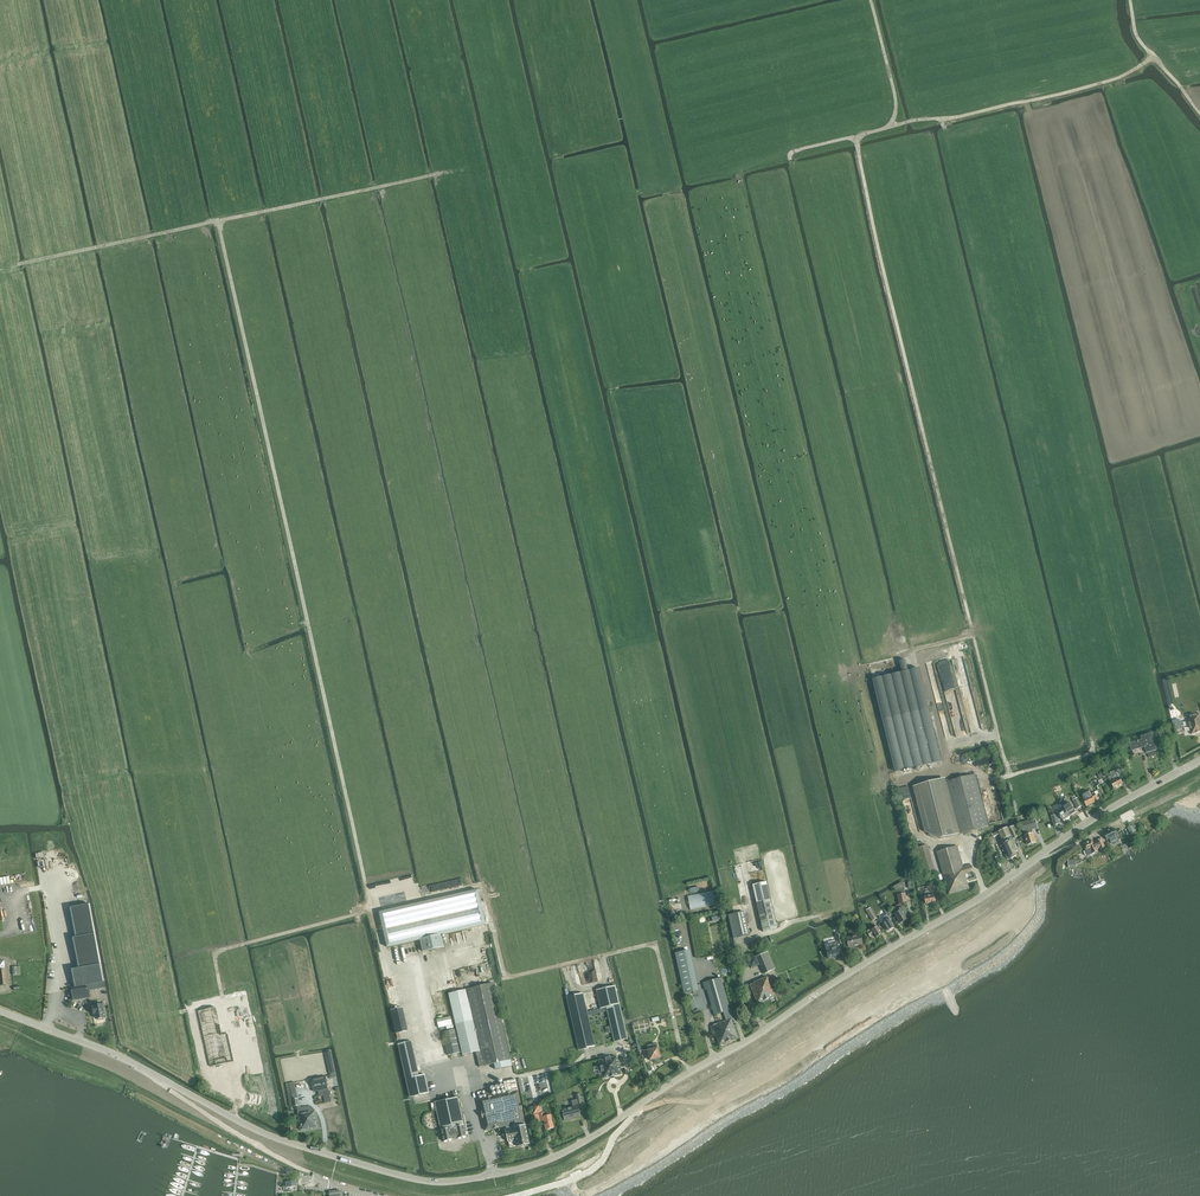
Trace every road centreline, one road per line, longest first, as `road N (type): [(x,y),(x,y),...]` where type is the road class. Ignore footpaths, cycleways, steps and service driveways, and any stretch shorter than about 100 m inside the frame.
road 1 (tertiary): [(0,1011),(115,1055),(263,1133),(414,1179),(459,1182),(539,1163),(591,1138),(1115,806),(1199,762)]
road 2 (track): [(181,1012),(223,1003),(218,951),(371,910),(218,221),(439,174)]
road 3 (track): [(857,140),(1010,776),(991,782),(970,770),(912,783),(924,836),(960,841),(985,895)]
road 4 (track): [(371,910),(481,885),(509,977),(657,946),(690,1071)]
road 5 (track): [(1199,113),(1153,58),(1103,84),(940,119),(946,129)]
road 6 (track): [(218,221),(18,264)]
road 7 (track): [(871,0),(895,92),(892,127)]

